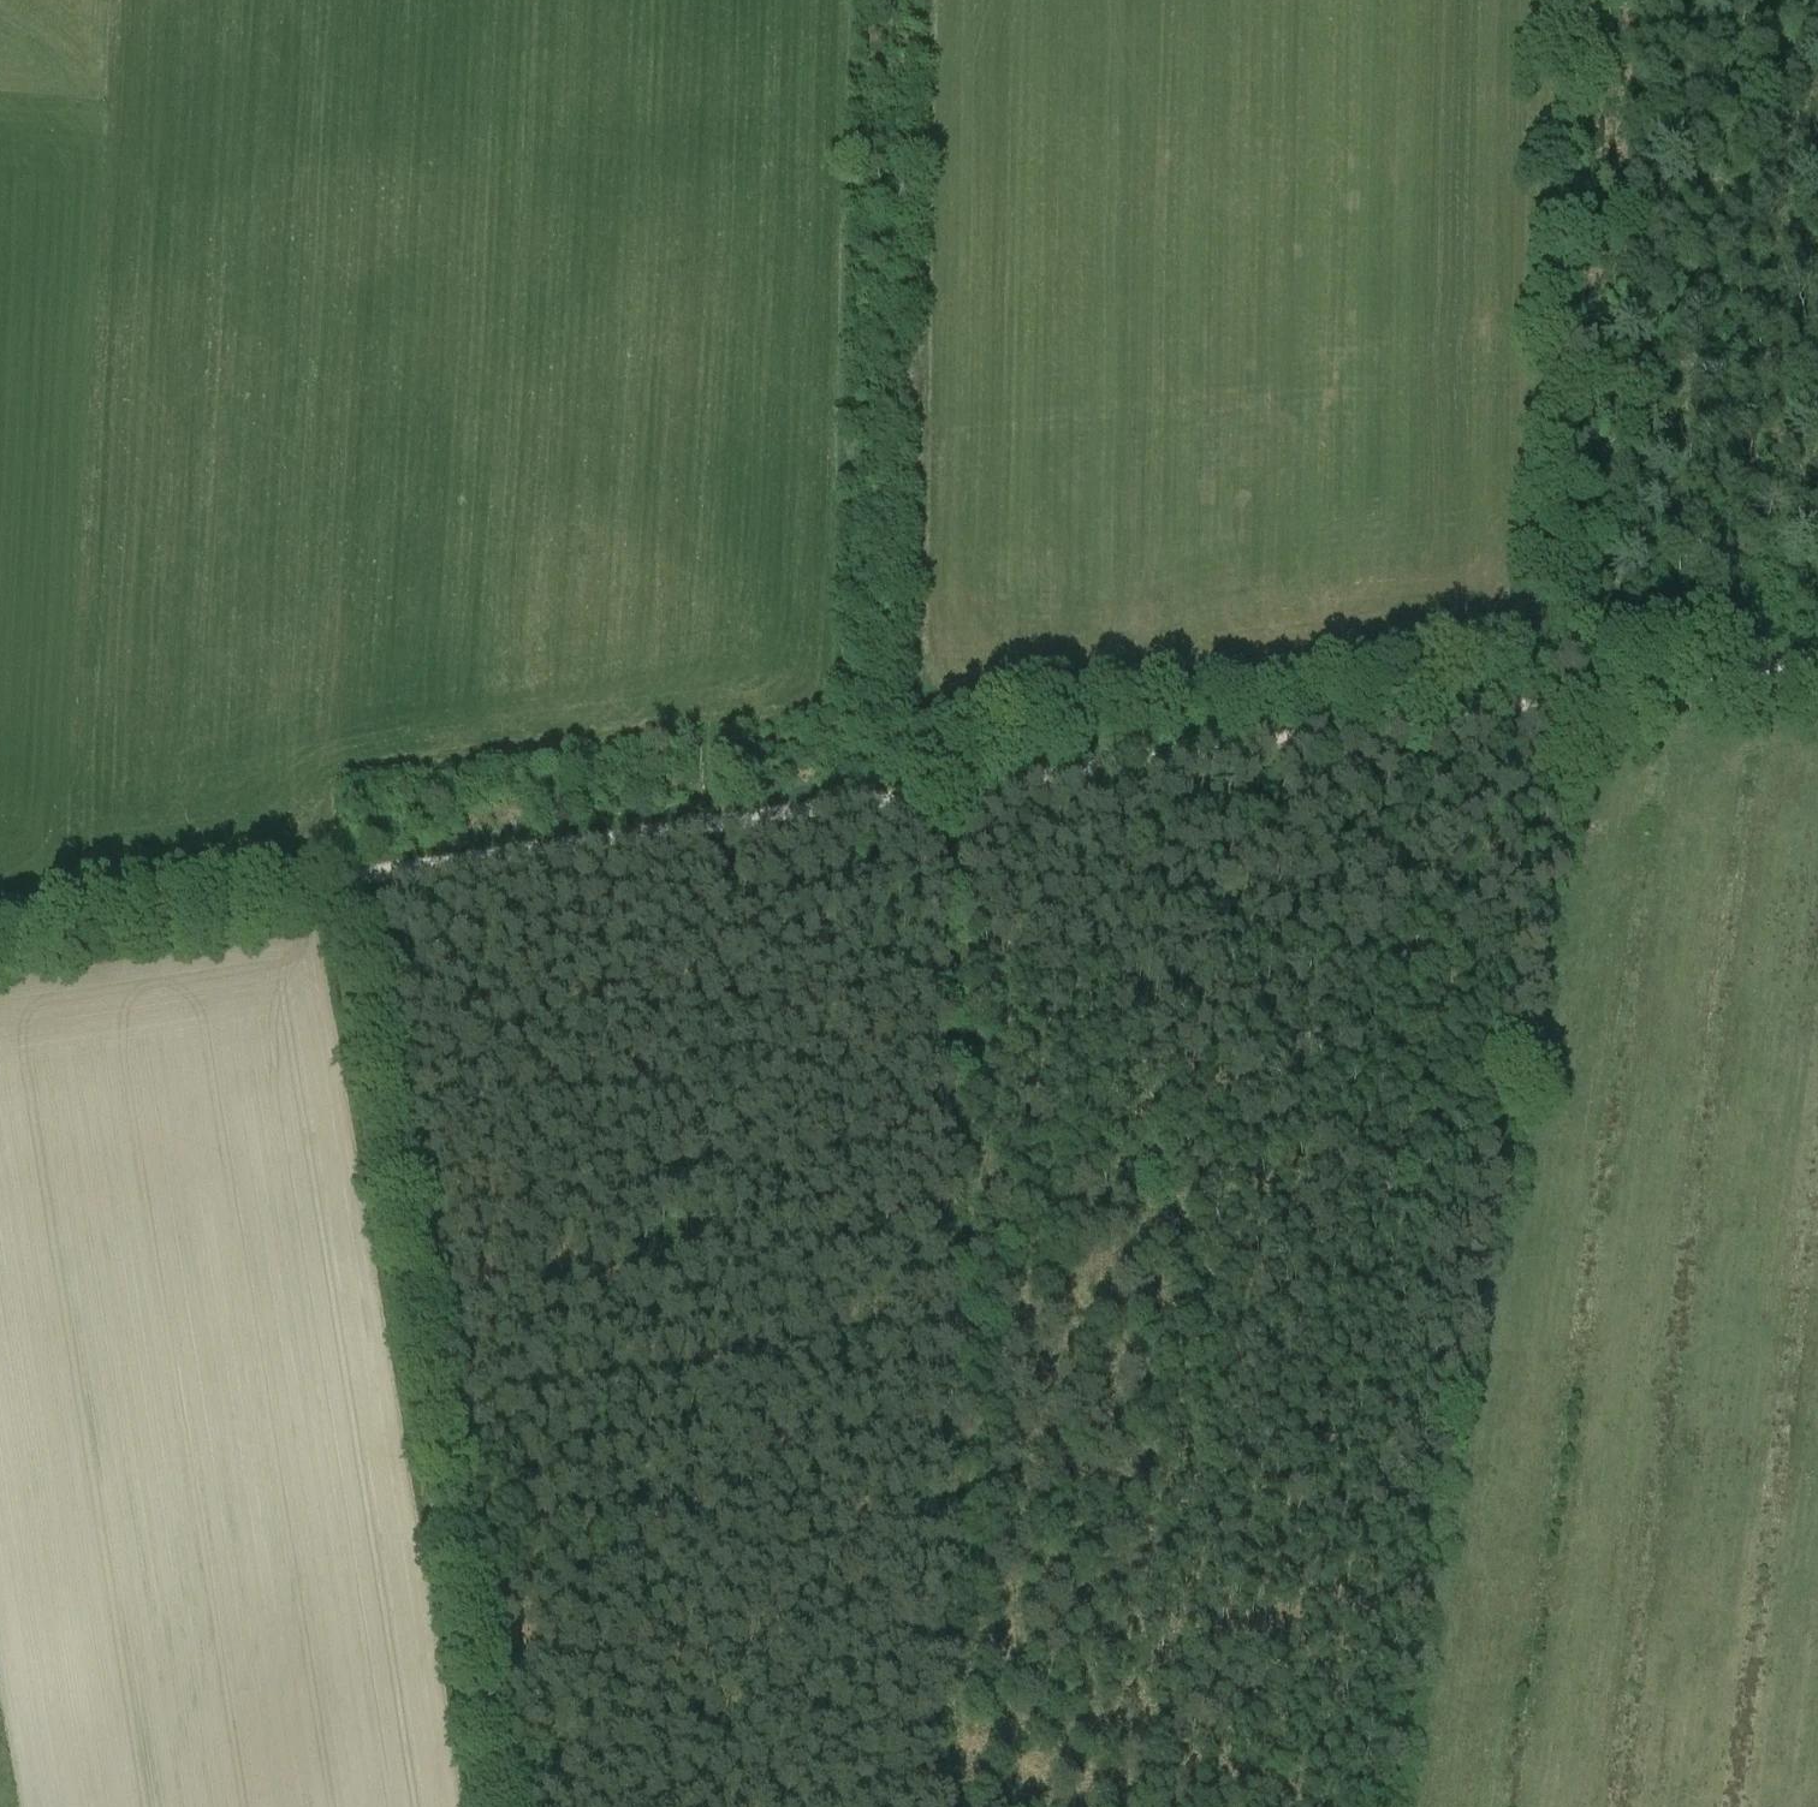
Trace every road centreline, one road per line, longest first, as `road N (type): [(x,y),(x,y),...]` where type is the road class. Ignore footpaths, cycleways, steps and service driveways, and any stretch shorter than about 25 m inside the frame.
road 1 (track): [(0,937),(1817,670)]

